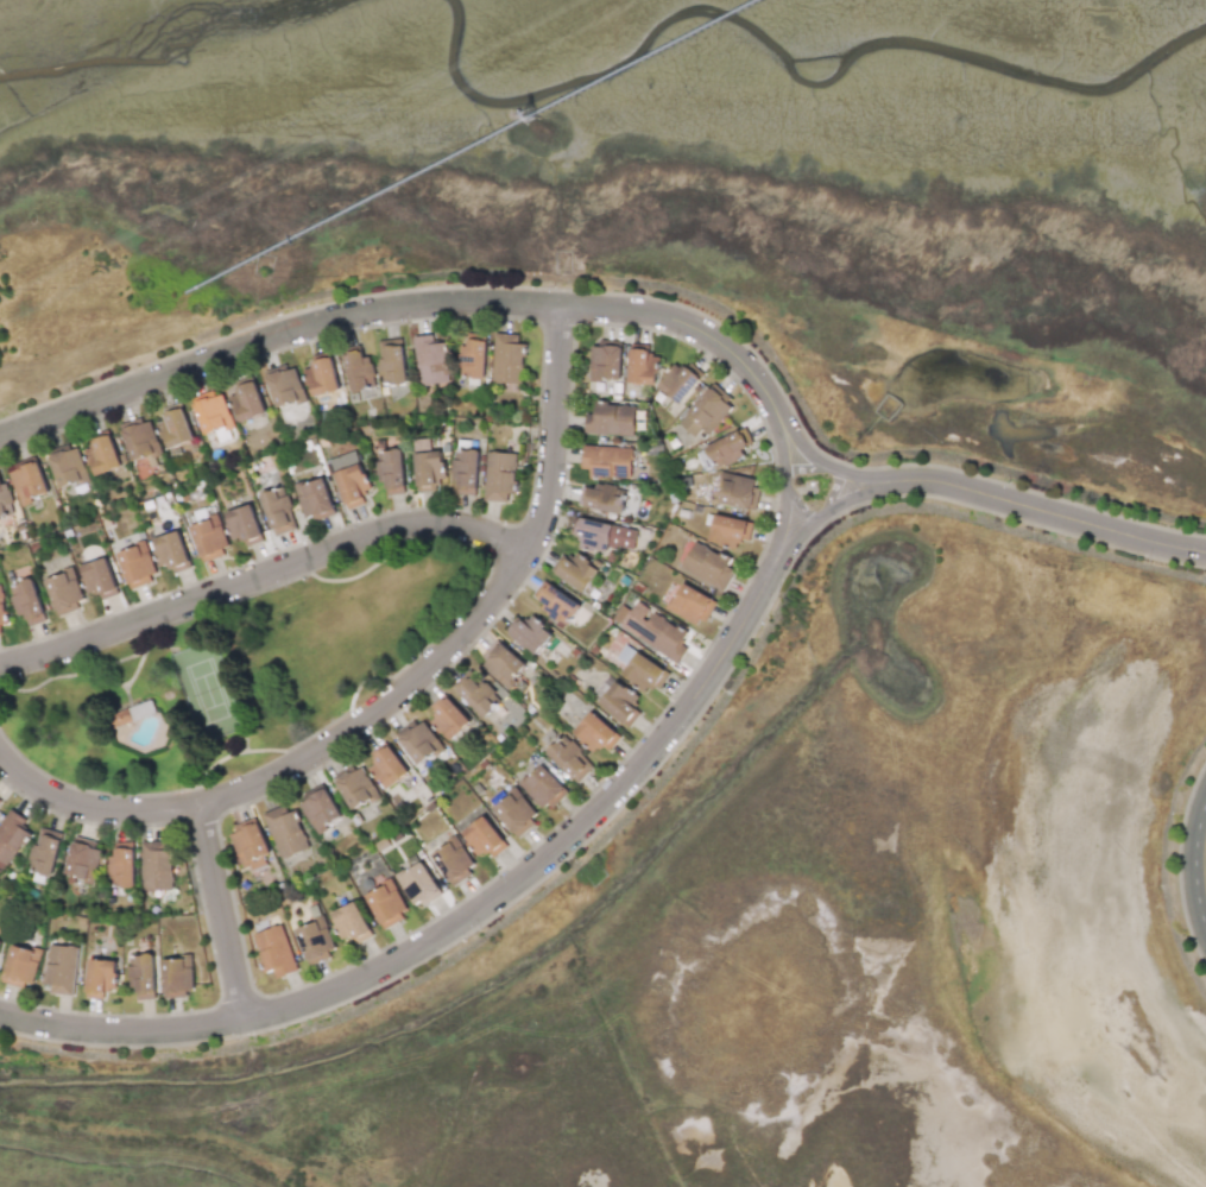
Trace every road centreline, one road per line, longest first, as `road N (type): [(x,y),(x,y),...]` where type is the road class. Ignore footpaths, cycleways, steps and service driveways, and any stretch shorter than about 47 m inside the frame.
road 1 (residential): [(779,562),(737,633),(629,774),(511,882),(400,952),(328,989),(197,1024),(83,1028),(0,1013)]
road 2 (residential): [(0,437),(274,333),(380,309),(476,299),(613,304),(655,314),(722,345),(775,396)]
road 3 (residential): [(0,753),(62,801),(102,809),(153,810),(220,797),(301,759),(434,661),(525,548)]
road 4 (residential): [(525,548),(491,533),(413,524),(0,669)]
road 5 (residential): [(1205,549),(911,479)]
road 6 (residential): [(525,548),(545,503),(562,303)]
road 7 (residential): [(242,1015),(200,803)]
road 8 (residential): [(911,479),(869,479),(812,452),(775,396)]
road 9 (residential): [(775,396),(785,491),(779,562)]
road 10 (residential): [(779,562),(812,522),(911,479)]
road 11 (residential): [(832,510),(841,469),(784,474),(812,522)]

